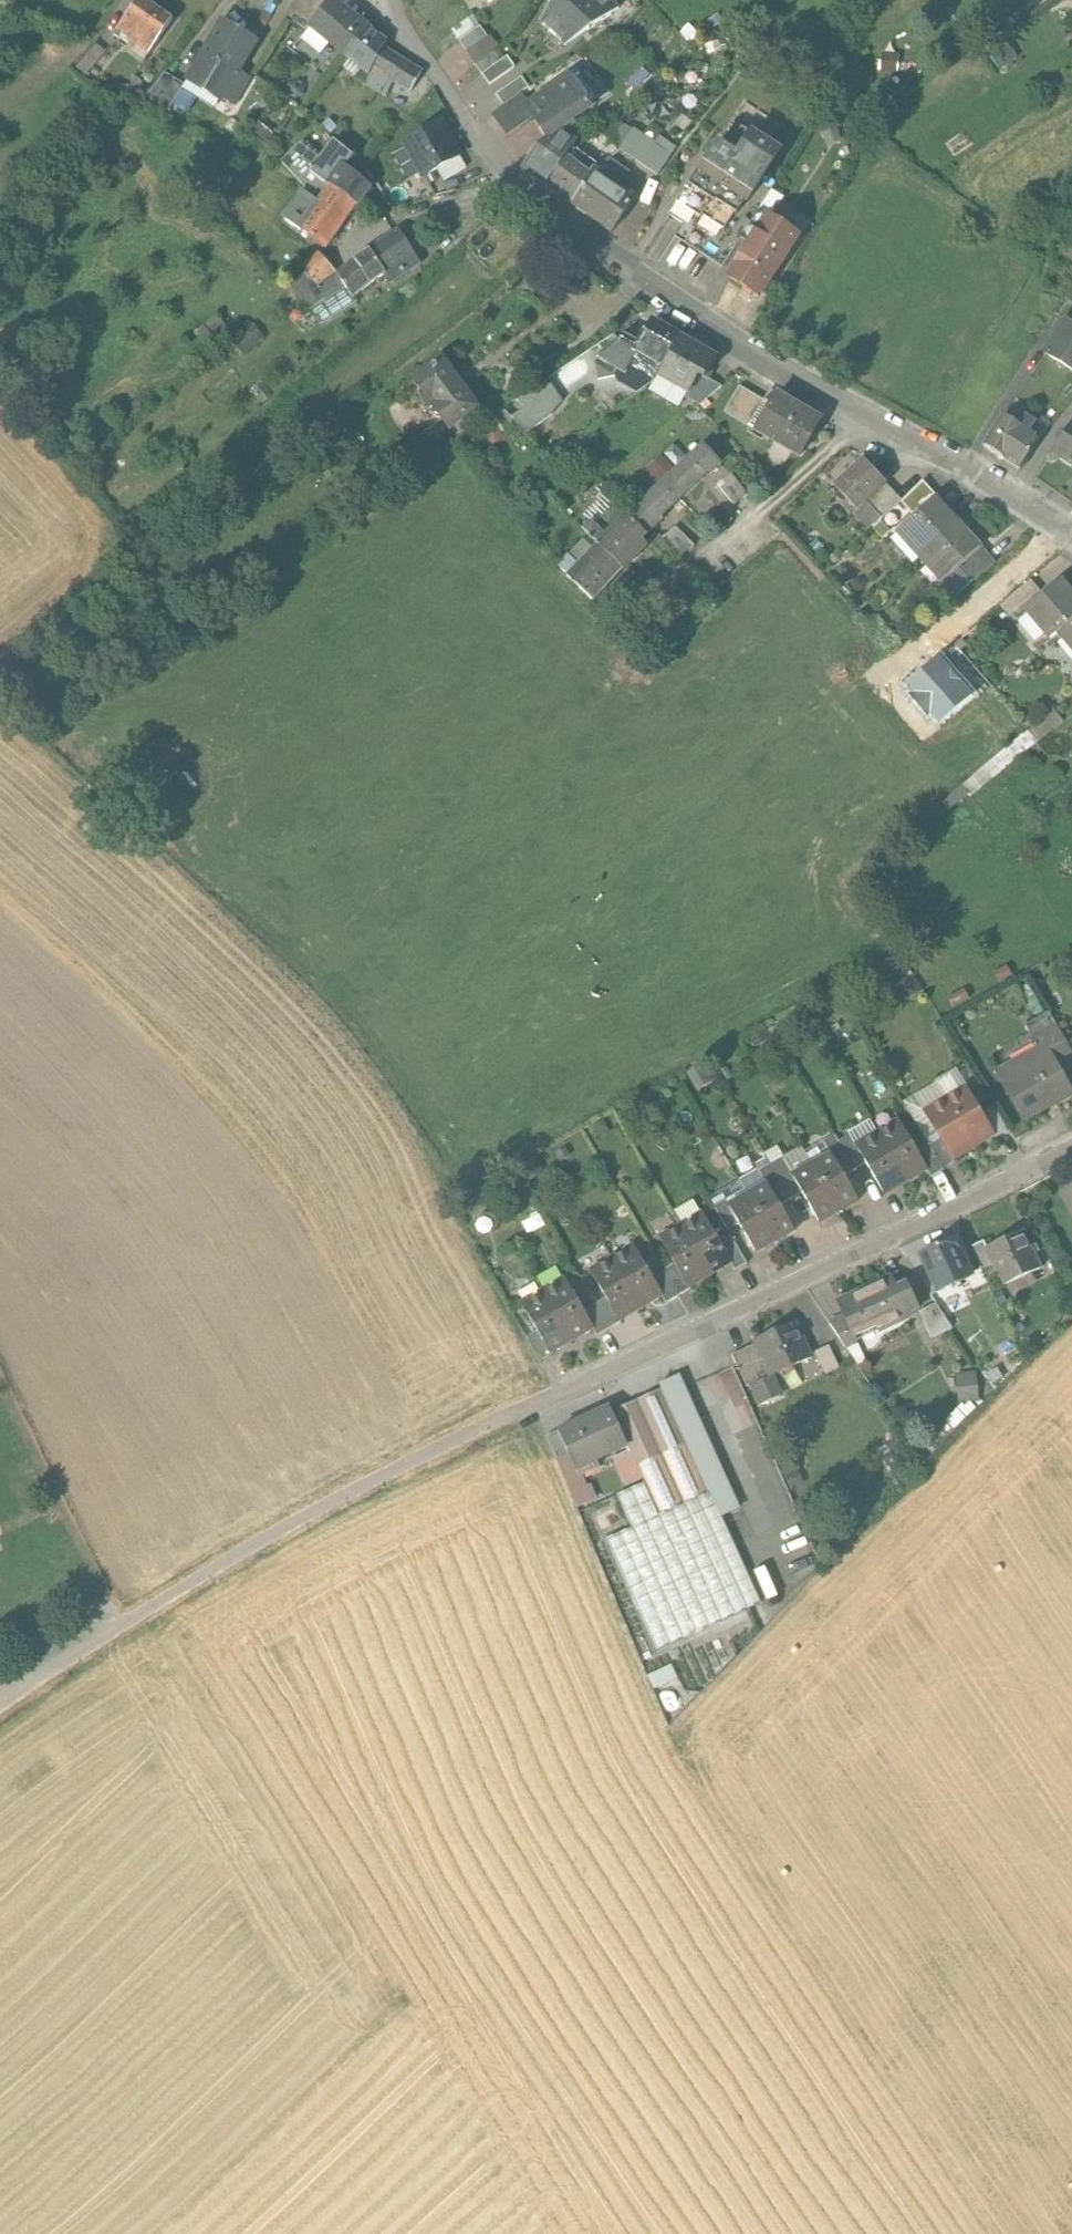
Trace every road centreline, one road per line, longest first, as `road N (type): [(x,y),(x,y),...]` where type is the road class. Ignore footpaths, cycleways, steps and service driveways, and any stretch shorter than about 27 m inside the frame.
road 1 (residential): [(1071,1149),(433,1459),(104,1643),(0,1717)]
road 2 (residential): [(397,0),(401,24),(501,172),(559,224),(645,277),(729,343),(1071,536)]

